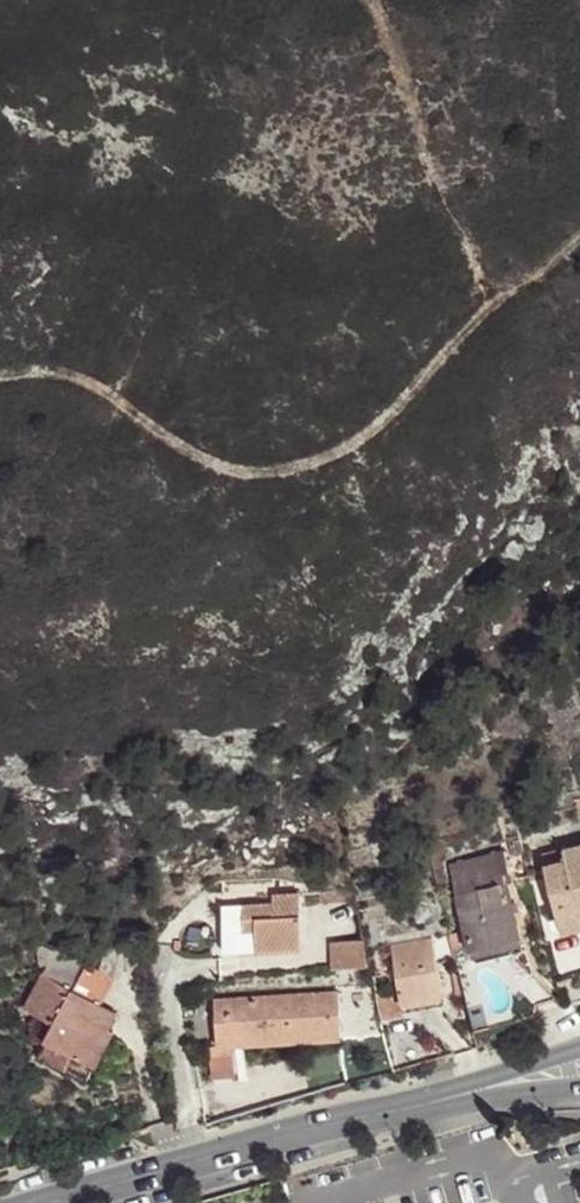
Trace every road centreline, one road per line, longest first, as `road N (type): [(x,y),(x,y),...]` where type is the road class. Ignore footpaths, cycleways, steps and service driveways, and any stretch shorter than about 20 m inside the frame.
road 1 (secondary): [(579,1050),(313,1129)]
road 2 (secondary): [(313,1129),(579,1088)]
road 3 (secondary): [(313,1129),(62,1202)]

